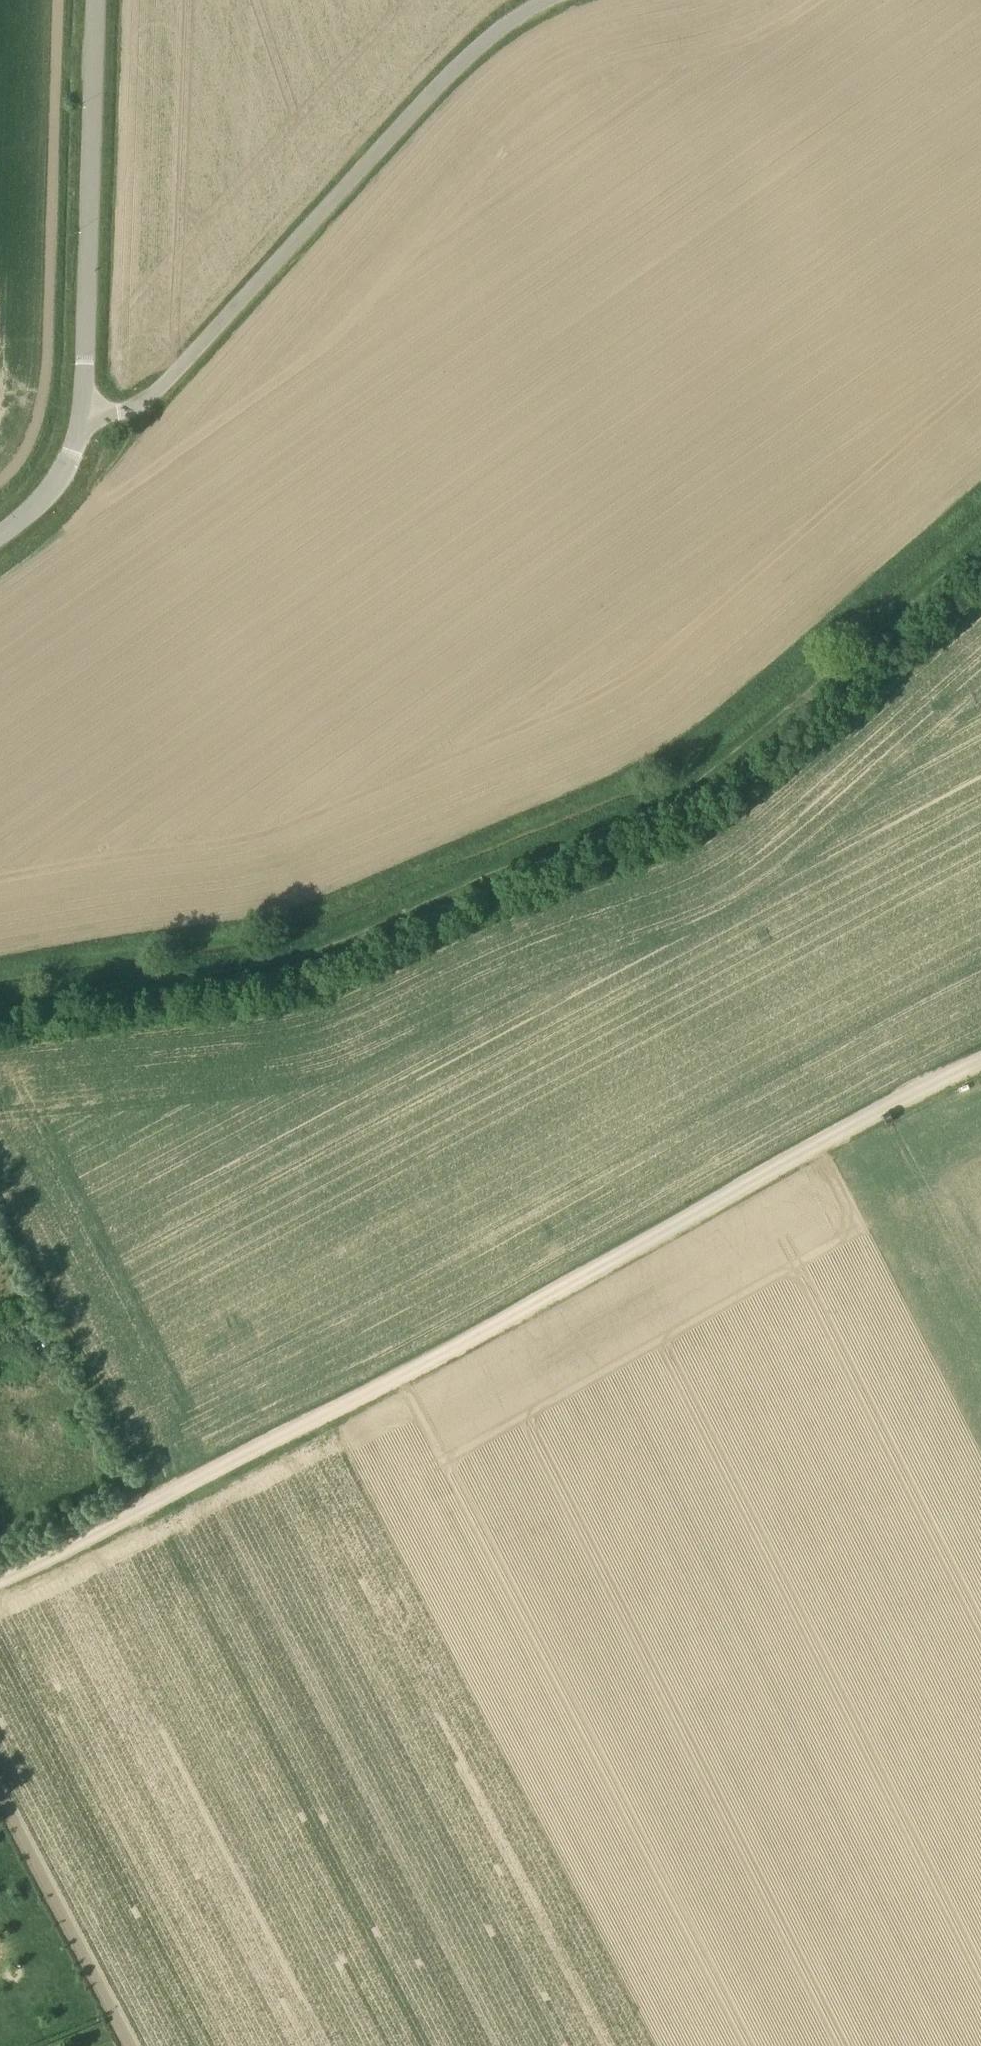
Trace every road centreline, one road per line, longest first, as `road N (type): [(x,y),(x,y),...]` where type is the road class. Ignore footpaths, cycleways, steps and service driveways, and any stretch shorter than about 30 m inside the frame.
road 1 (track): [(980,1062),(521,1314),(0,1575)]
road 2 (track): [(980,545),(673,797),(283,959),(0,1005)]
road 3 (unclassified): [(81,413),(160,394),(500,25),(555,0)]
road 4 (unclassified): [(81,413),(96,0)]
road 5 (unclassified): [(0,522),(62,466),(81,413)]

